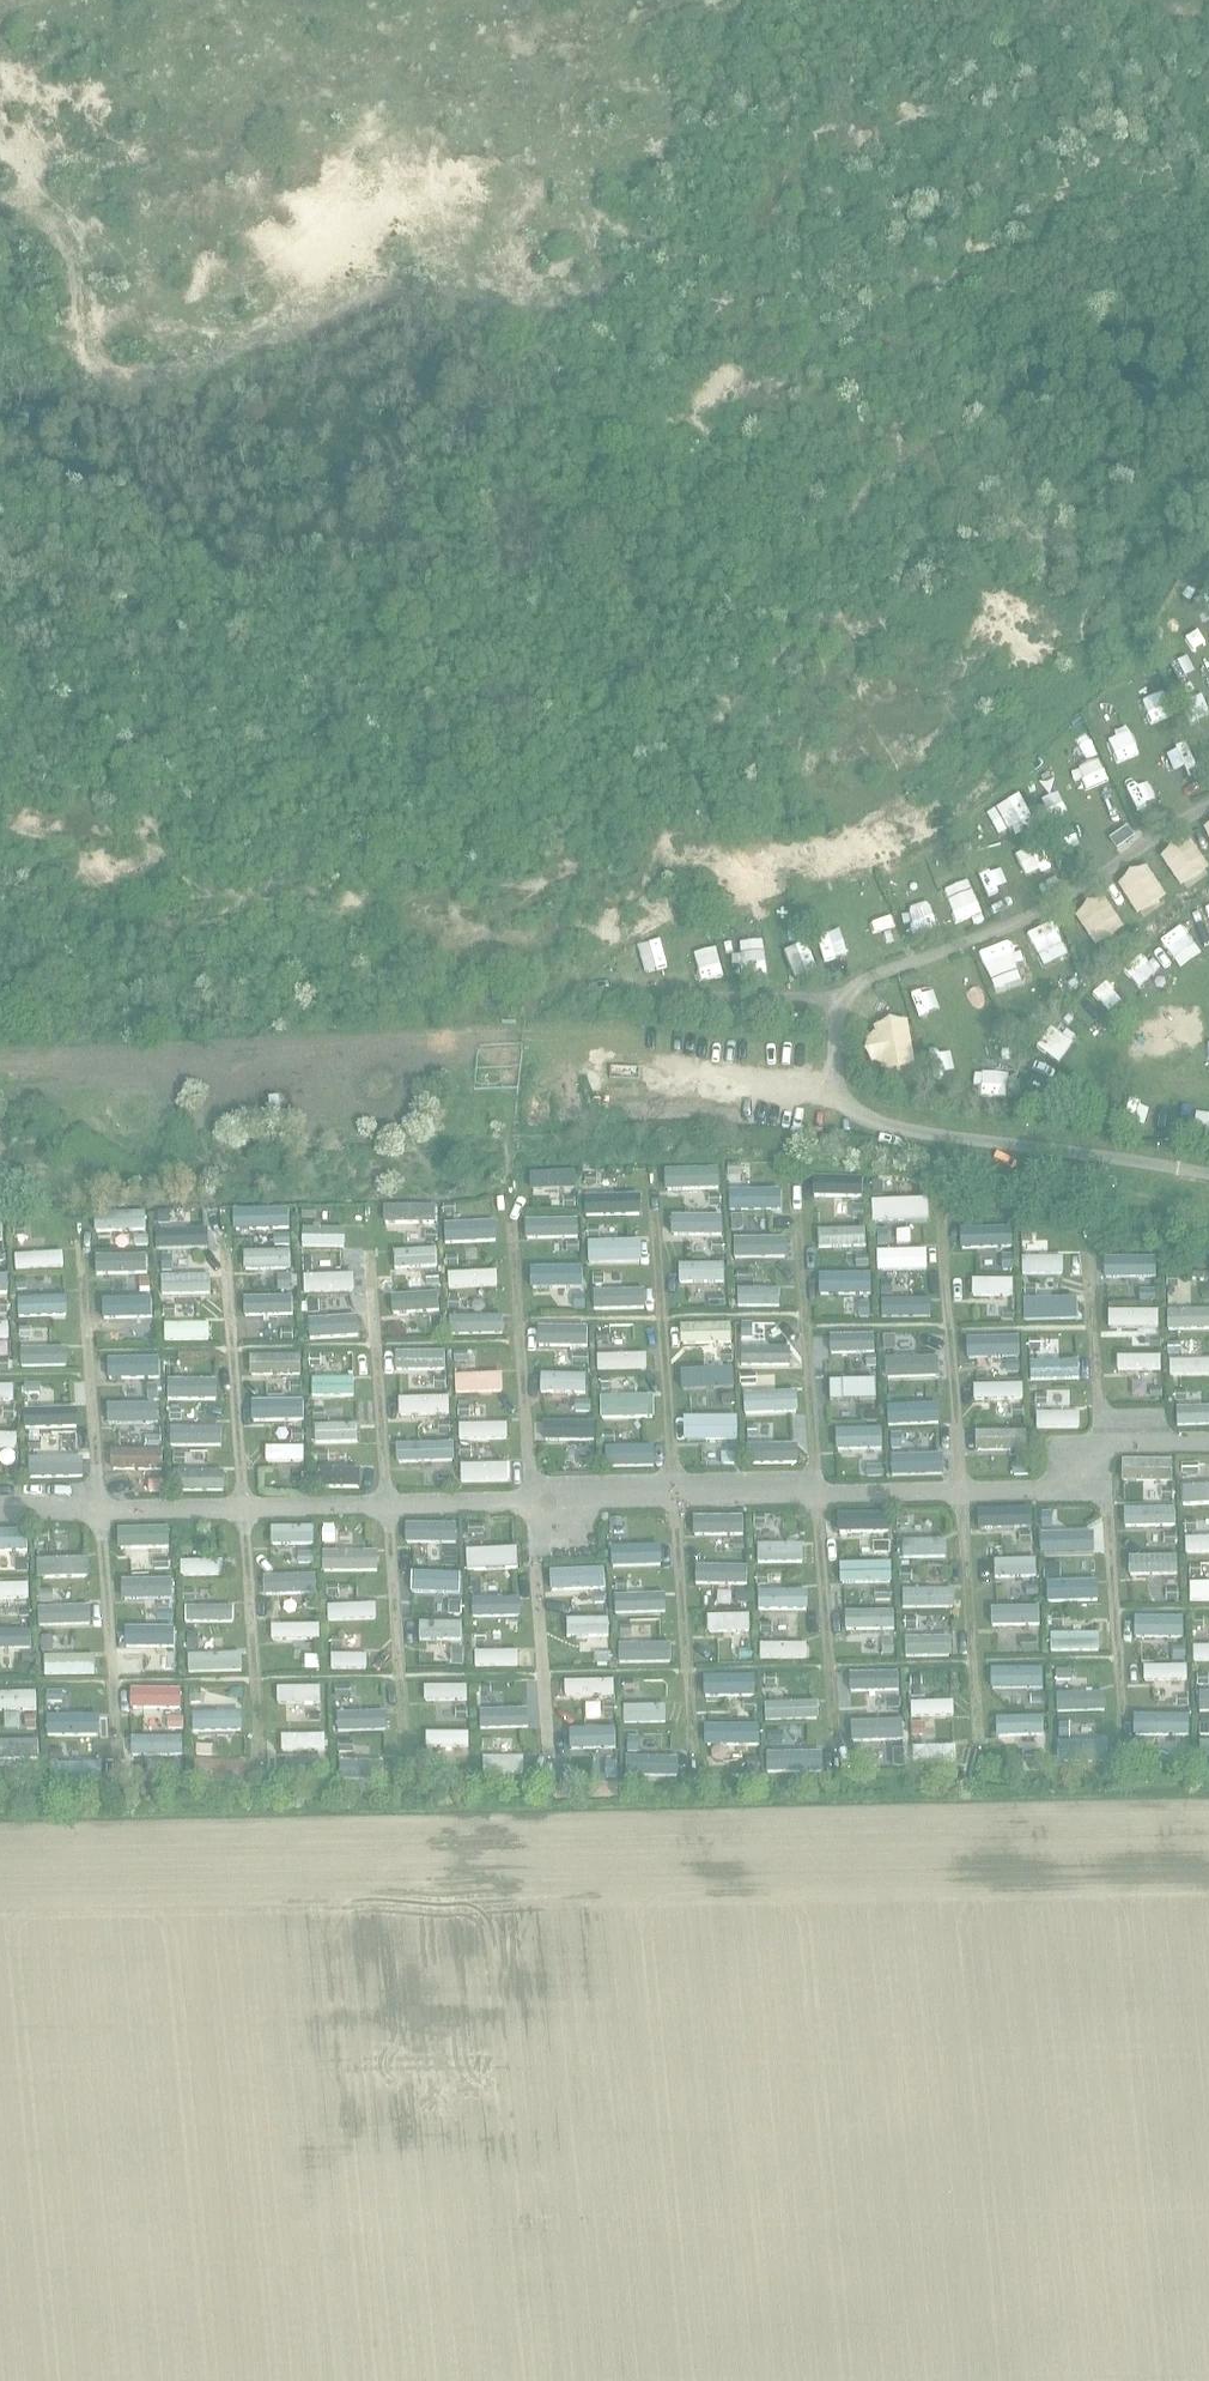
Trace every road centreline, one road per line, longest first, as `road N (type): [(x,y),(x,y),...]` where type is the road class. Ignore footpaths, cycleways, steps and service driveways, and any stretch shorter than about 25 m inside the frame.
road 1 (track): [(694,1751),(655,1321),(651,1180)]
road 2 (track): [(833,1748),(798,1191)]
road 3 (track): [(545,1760),(512,1217)]
road 4 (track): [(969,1746),(940,1210)]
road 5 (track): [(401,1760),(372,1227)]
road 6 (track): [(119,1769),(79,1238)]
road 7 (track): [(265,1750),(220,1224)]
road 8 (track): [(1131,1742),(1089,1243)]

